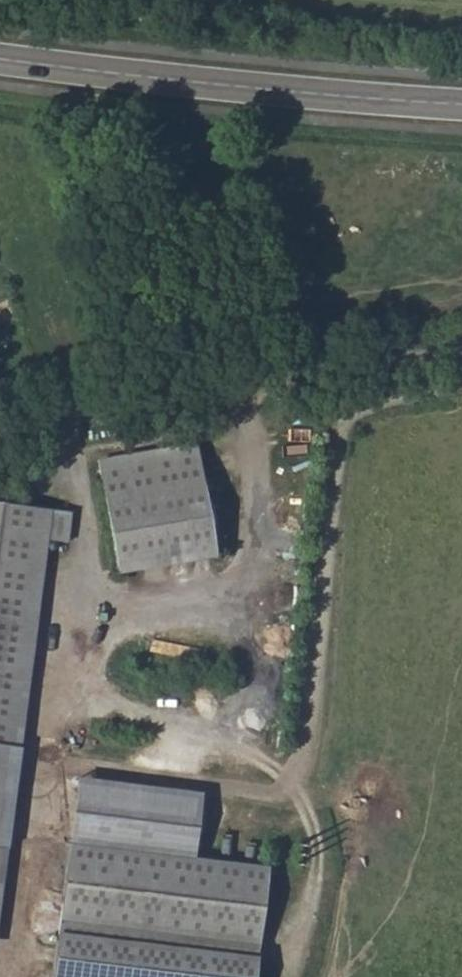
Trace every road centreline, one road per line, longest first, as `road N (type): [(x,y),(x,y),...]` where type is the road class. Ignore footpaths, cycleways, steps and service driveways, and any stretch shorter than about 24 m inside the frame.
road 1 (track): [(0,430),(461,351)]
road 2 (track): [(461,387),(68,448),(0,442)]
road 3 (tertiary): [(0,60),(461,103)]

